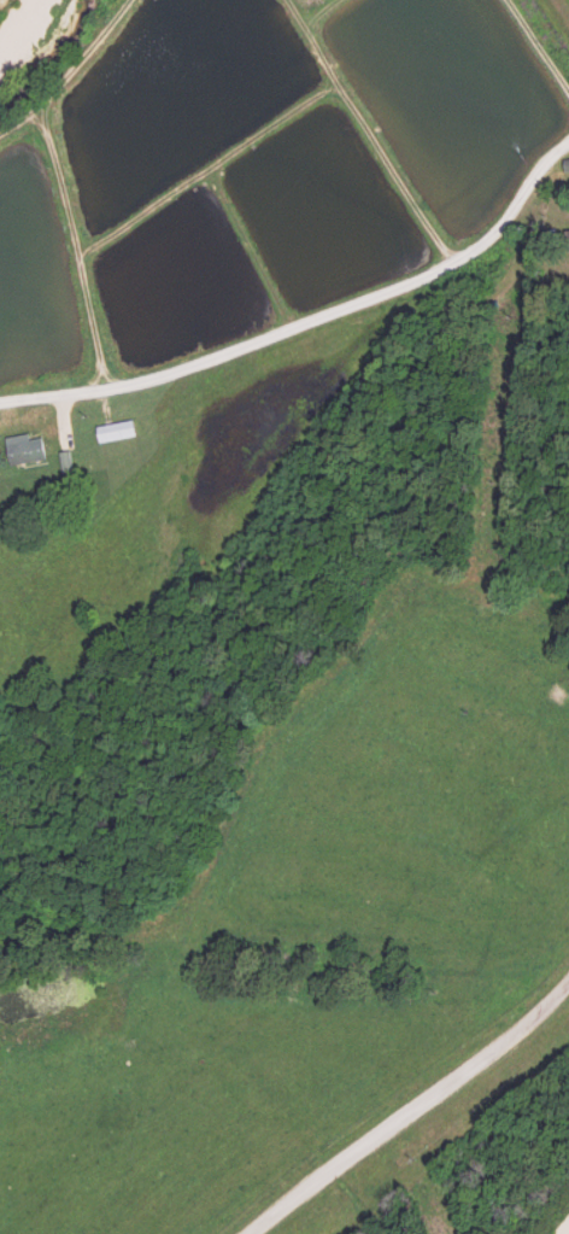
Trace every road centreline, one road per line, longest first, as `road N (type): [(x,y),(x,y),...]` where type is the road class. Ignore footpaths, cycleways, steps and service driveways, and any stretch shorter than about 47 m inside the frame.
road 1 (residential): [(568,151),(546,163),(470,256),(276,333),(68,398),(0,410)]
road 2 (residential): [(248,1233),(426,1101),(568,976)]

